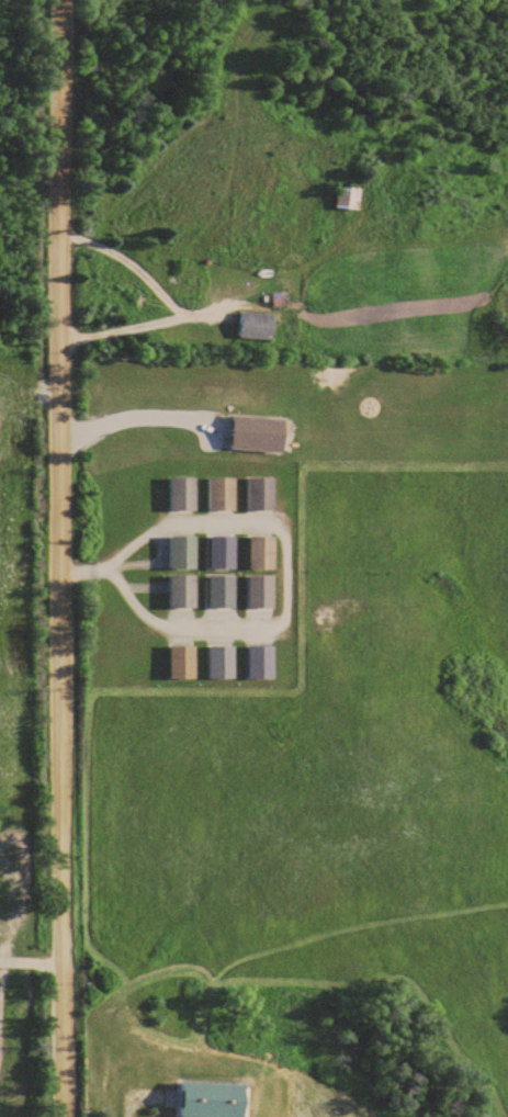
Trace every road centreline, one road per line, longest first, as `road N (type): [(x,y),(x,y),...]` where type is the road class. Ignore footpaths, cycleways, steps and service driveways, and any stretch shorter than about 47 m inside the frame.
road 1 (residential): [(64,1116),(64,0)]

